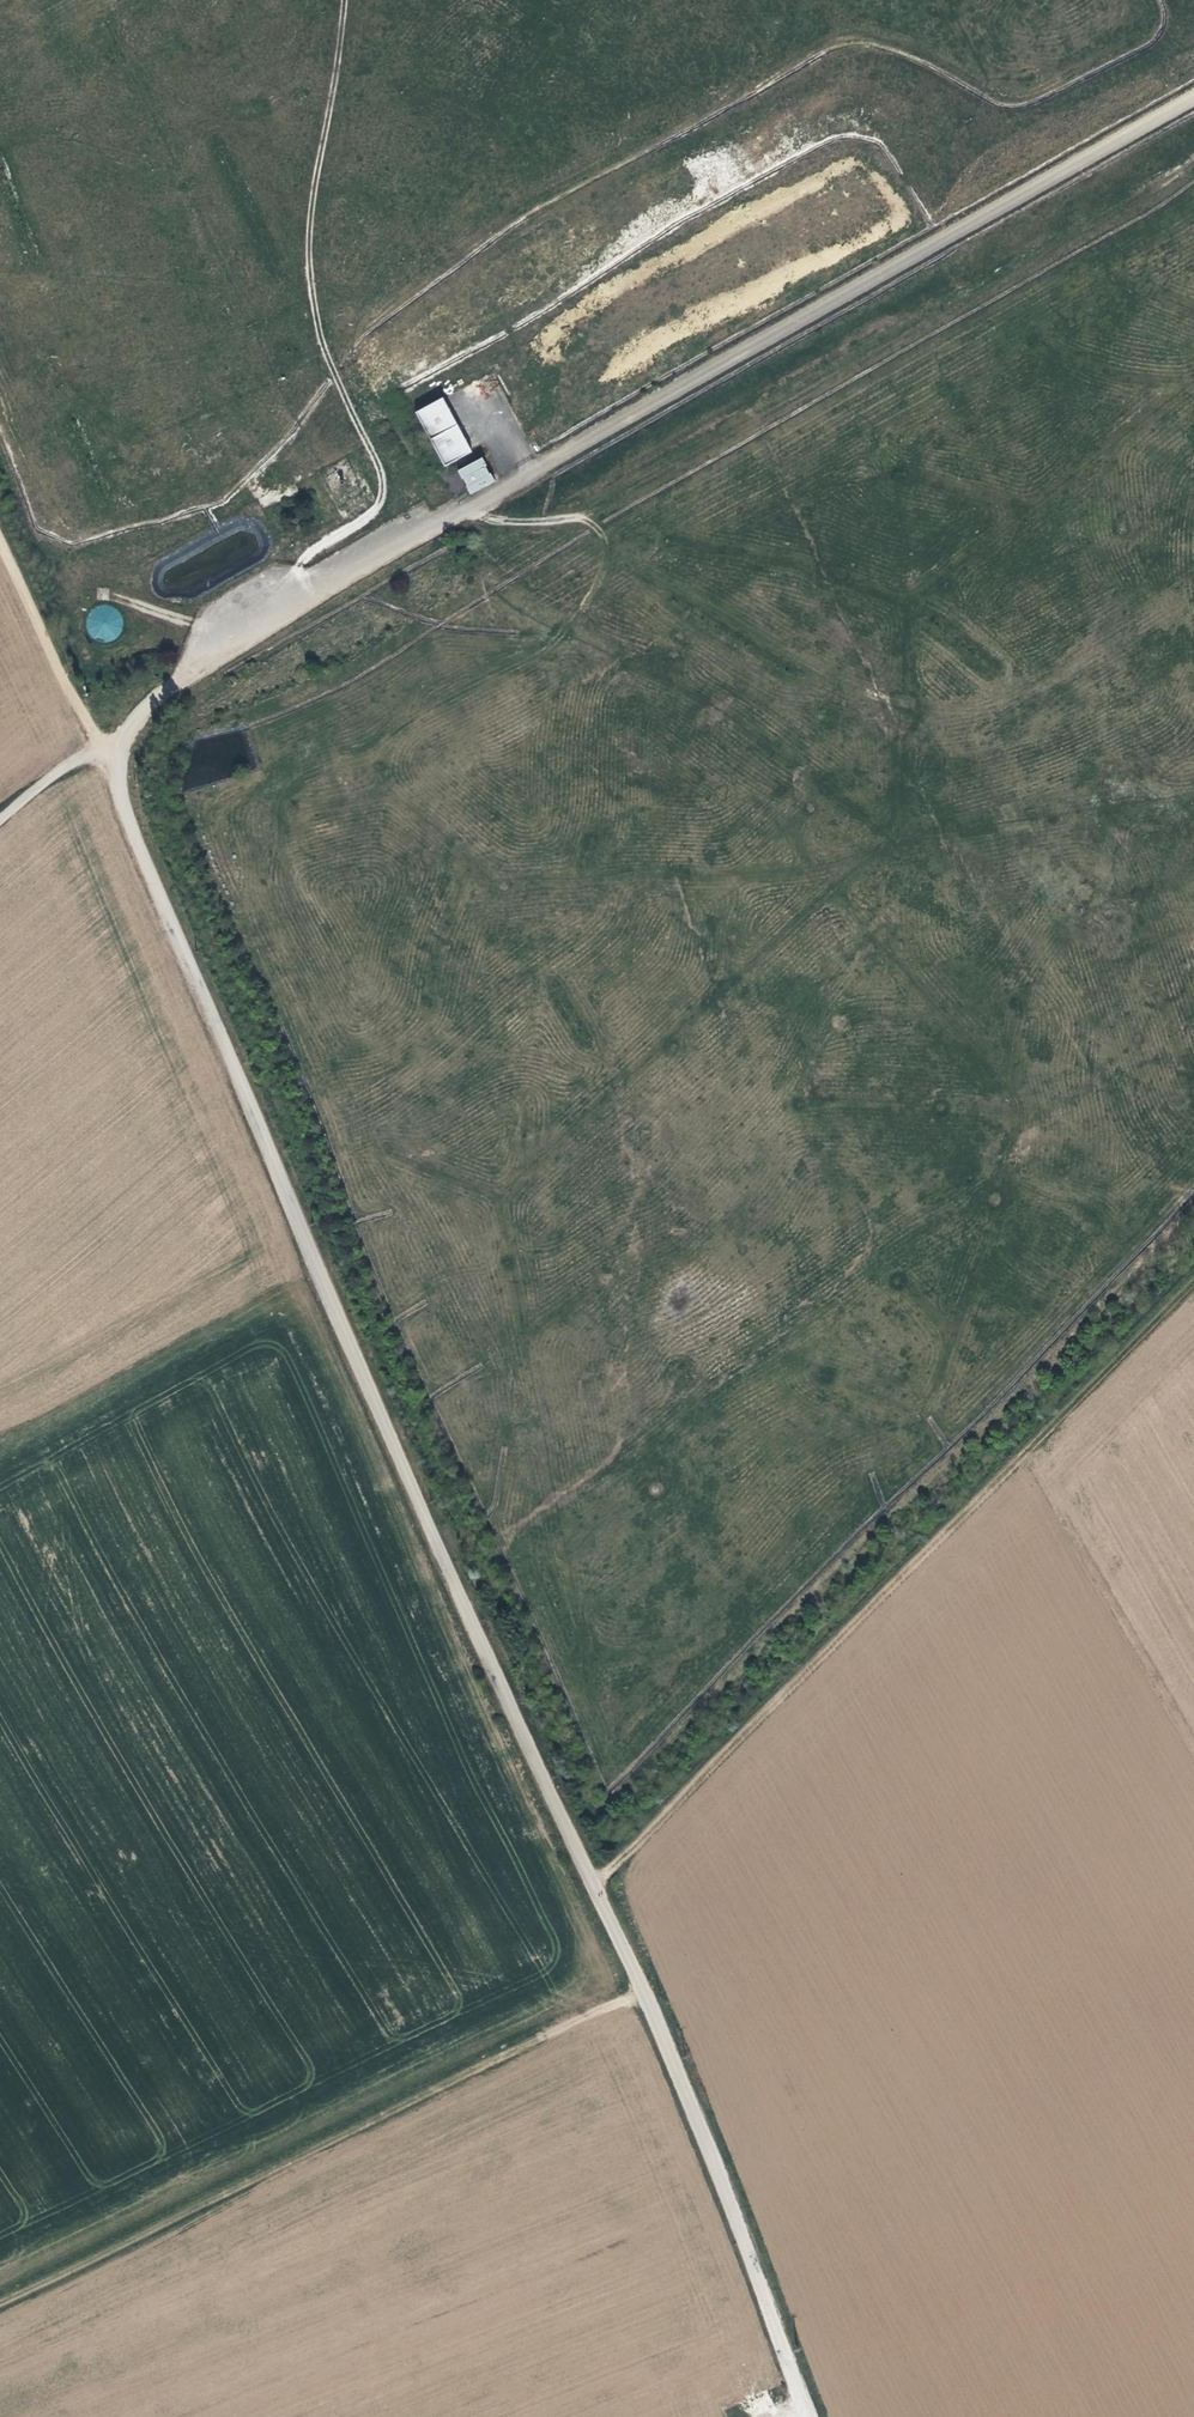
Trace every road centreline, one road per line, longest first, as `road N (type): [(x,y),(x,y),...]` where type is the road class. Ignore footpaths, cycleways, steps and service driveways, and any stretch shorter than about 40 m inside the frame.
road 1 (unclassified): [(809,2416),(651,1998),(489,1656),(138,842),(119,748)]
road 2 (track): [(1193,1292),(598,1889)]
road 3 (track): [(0,2313),(651,1998)]
road 4 (track): [(255,636),(290,574),(378,507),(378,473),(328,360),(313,288),(324,129),(346,0)]
road 5 (track): [(0,540),(96,730),(119,748)]

